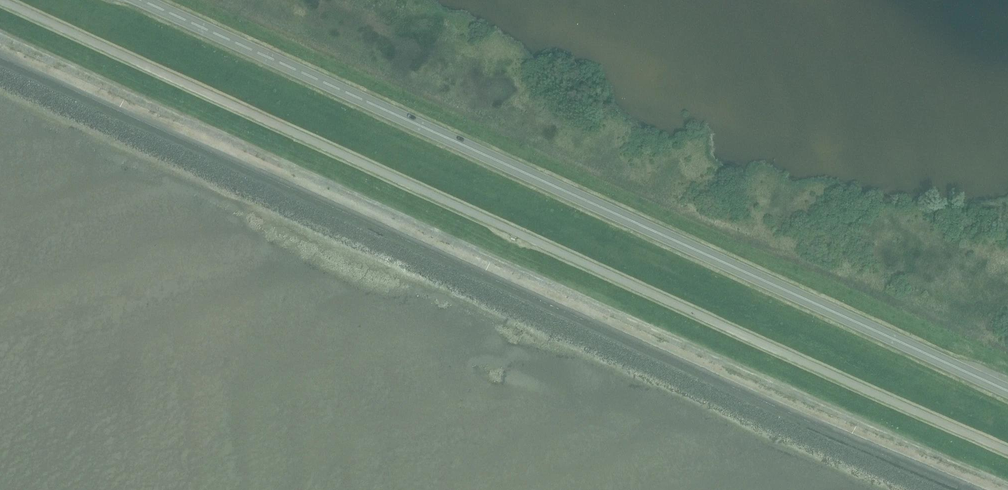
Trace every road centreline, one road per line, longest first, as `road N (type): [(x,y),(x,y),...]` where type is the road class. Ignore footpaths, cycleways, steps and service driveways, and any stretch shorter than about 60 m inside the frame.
road 1 (unclassified): [(1007,445),(11,0)]
road 2 (trunk): [(1007,388),(141,0)]

